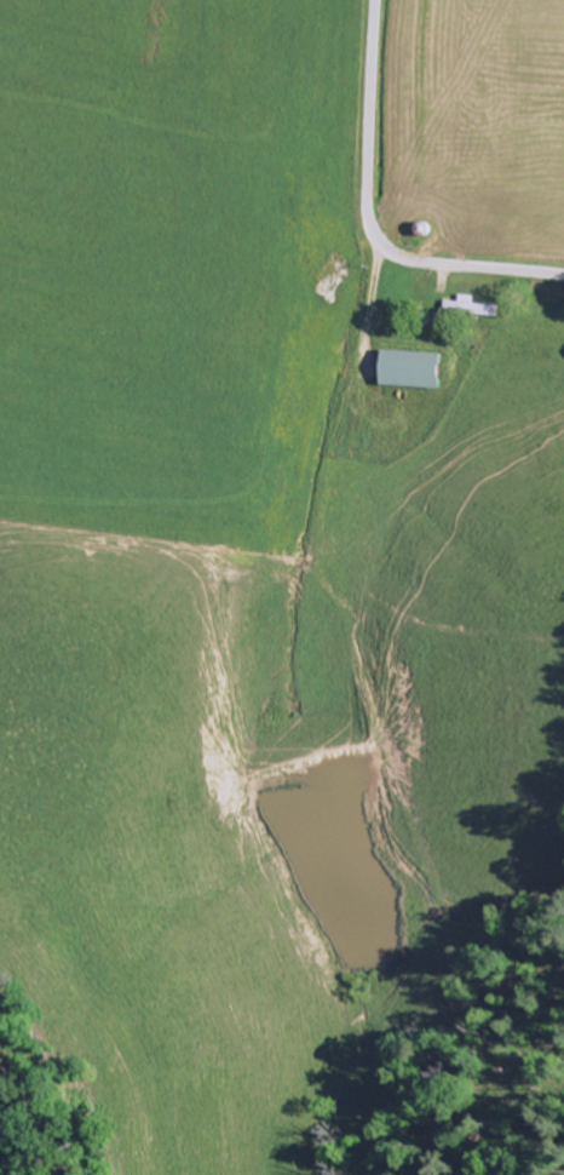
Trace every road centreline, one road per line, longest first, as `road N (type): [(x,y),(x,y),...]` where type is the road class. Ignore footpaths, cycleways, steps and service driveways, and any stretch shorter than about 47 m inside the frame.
road 1 (tertiary): [(563,272),(404,257),(374,229),(367,184),(375,0)]

